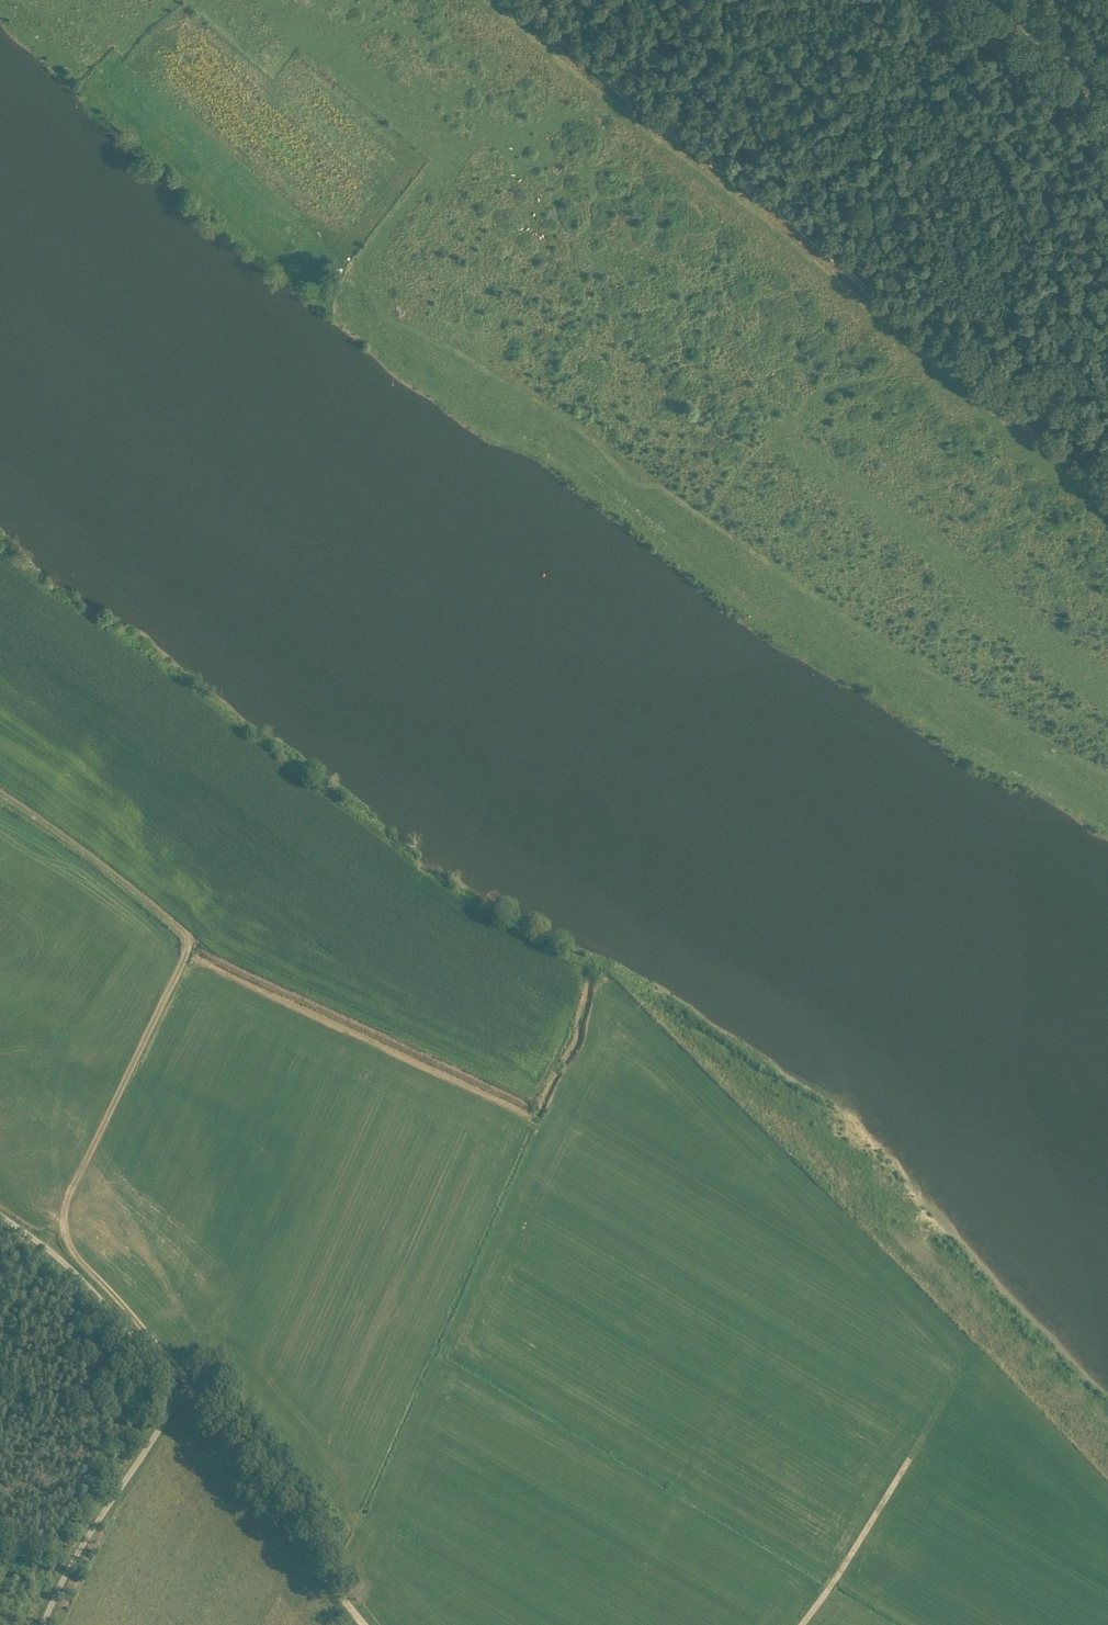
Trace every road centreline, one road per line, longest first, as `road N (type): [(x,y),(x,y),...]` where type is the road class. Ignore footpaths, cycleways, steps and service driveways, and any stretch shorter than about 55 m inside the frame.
road 1 (track): [(506,0),(794,228),(1107,498)]
road 2 (track): [(47,1250),(189,943),(0,794)]
road 3 (track): [(0,1217),(47,1250),(180,1404),(84,1546),(44,1624)]
road 4 (track): [(368,1624),(186,1408),(180,1373),(87,1266),(73,1225)]
road 5 (track): [(910,1459),(801,1624)]
road 6 (primary): [(1107,95),(999,0)]

